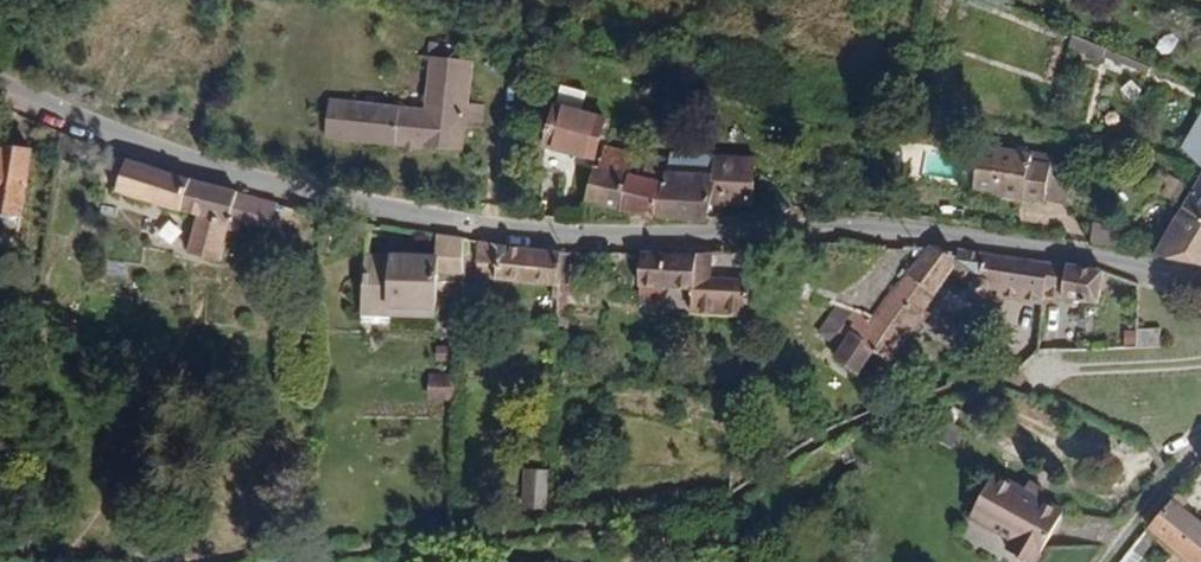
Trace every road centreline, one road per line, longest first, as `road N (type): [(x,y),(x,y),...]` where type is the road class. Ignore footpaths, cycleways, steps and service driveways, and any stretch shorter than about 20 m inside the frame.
road 1 (unclassified): [(1200,280),(1019,245),(847,230),(661,242),(501,235),(379,212),(164,153),(0,85)]
road 2 (track): [(1108,561),(1200,440)]

